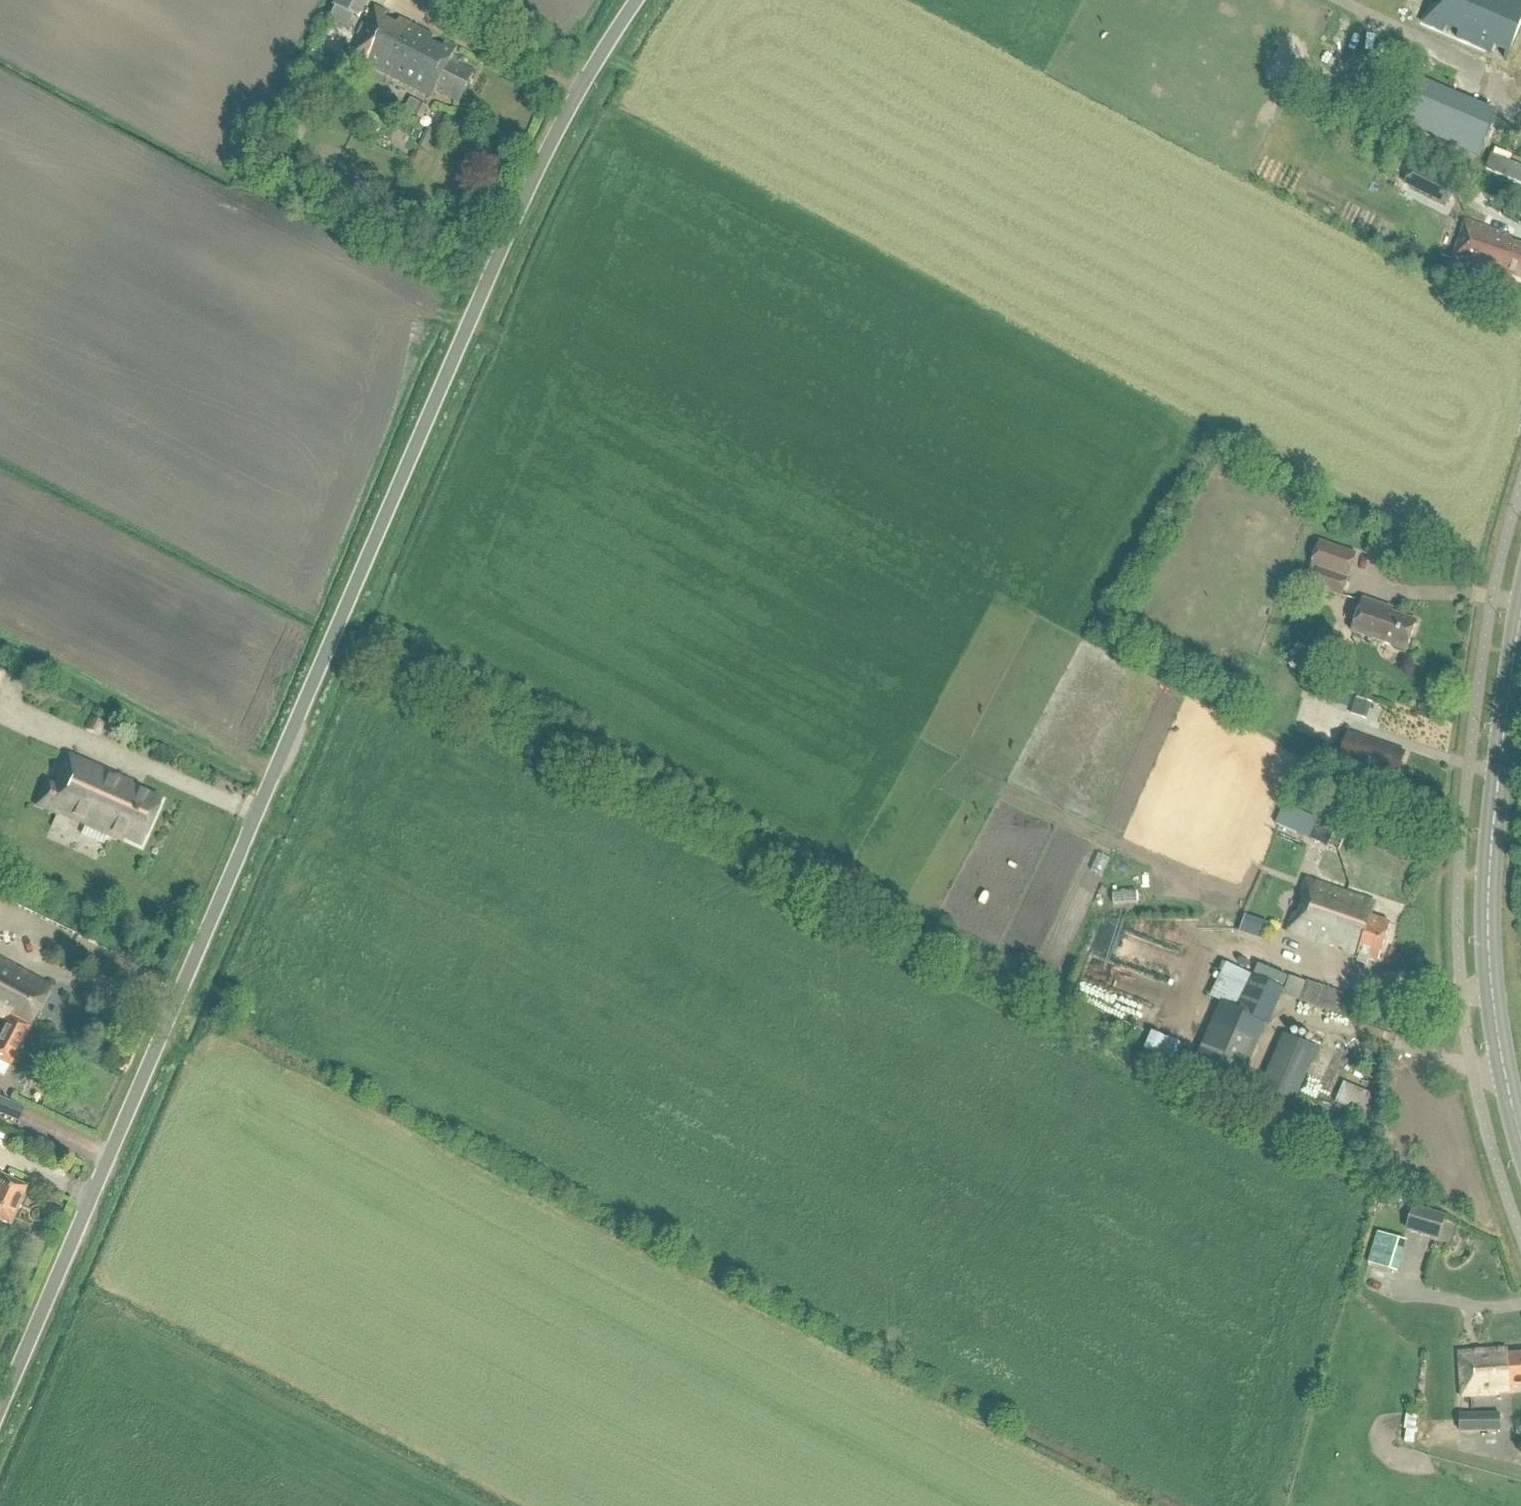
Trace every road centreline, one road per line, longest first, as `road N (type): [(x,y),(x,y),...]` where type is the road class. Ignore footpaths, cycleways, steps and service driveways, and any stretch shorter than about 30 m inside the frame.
road 1 (unclassified): [(0,1406),(560,110),(623,0)]
road 2 (primary): [(1520,1142),(1495,1018),(1487,919),(1520,614)]

